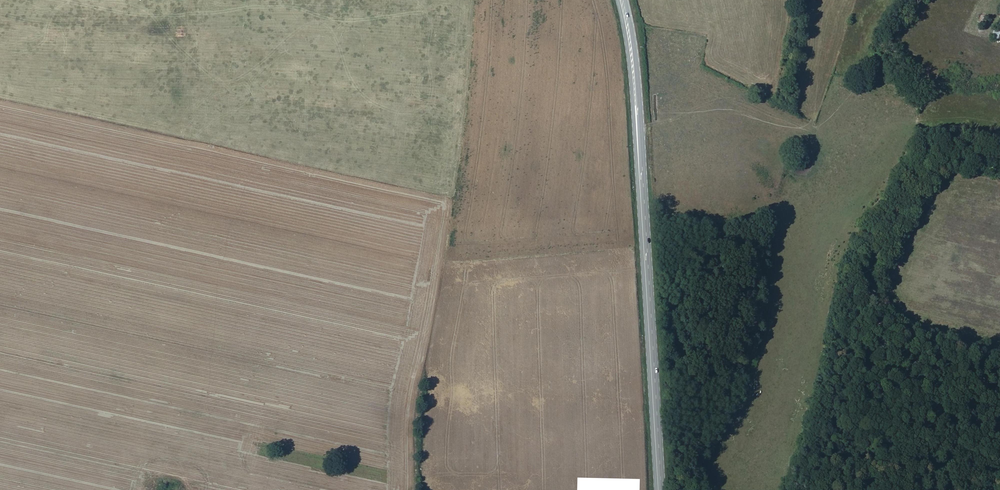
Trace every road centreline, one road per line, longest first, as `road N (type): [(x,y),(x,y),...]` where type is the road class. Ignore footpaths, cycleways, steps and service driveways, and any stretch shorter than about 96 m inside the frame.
road 1 (primary): [(659,489),(635,95),(620,0)]

